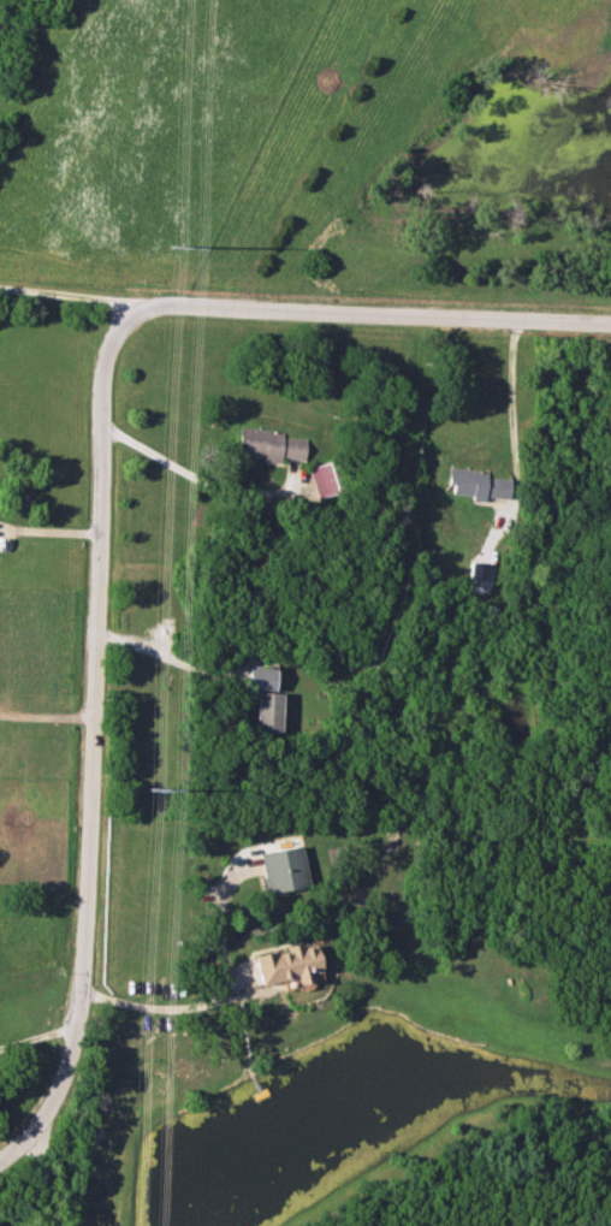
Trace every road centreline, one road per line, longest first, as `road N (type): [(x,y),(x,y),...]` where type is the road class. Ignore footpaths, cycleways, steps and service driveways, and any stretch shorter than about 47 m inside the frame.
road 1 (residential): [(30,1117),(60,1061),(78,990),(95,701),(99,365),(119,321)]
road 2 (residential): [(610,324),(158,303),(119,321)]
road 3 (residential): [(0,297),(143,307)]

